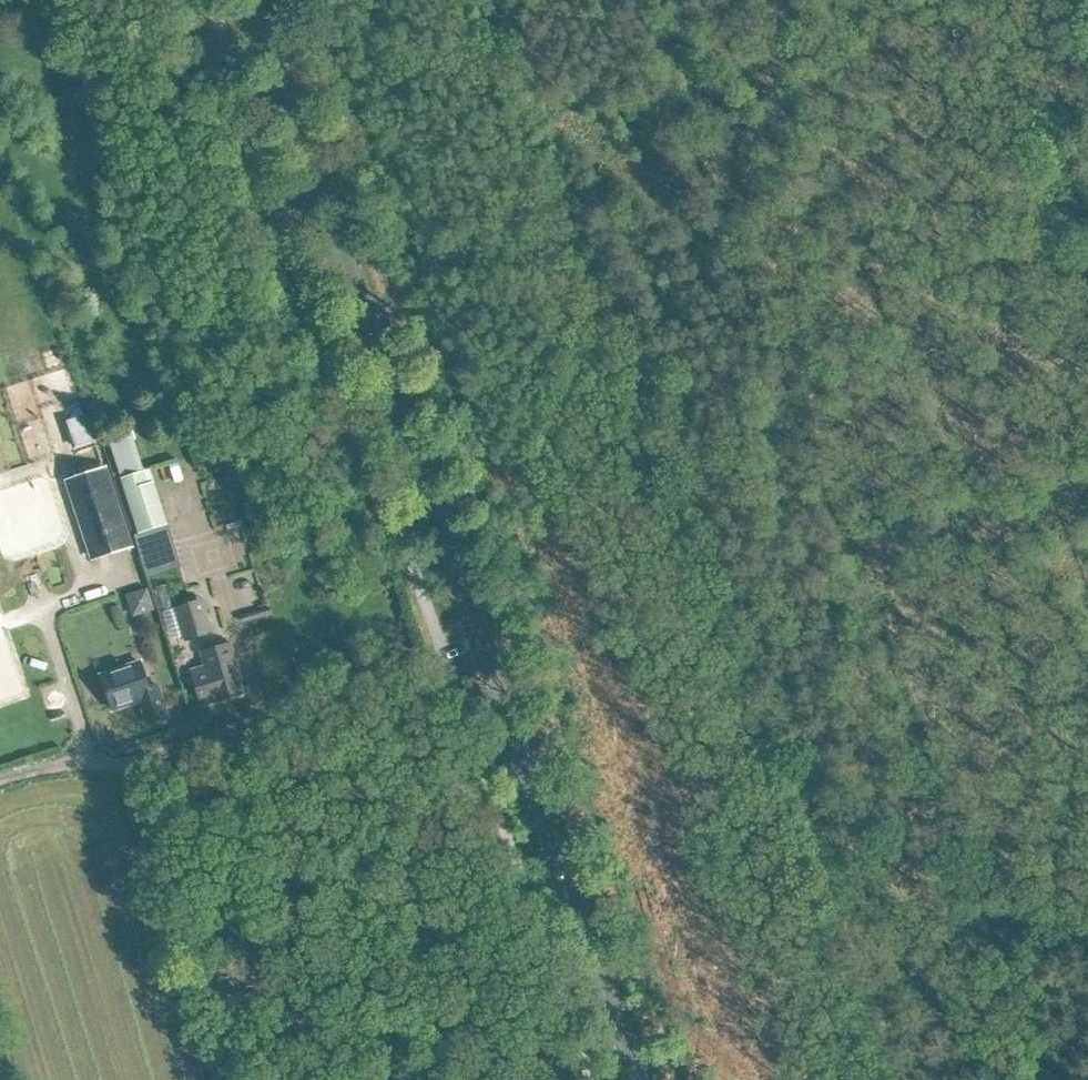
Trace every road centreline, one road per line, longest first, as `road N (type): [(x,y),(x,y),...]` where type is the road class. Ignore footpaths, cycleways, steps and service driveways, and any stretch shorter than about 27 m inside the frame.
road 1 (secondary): [(637,1079),(258,0)]
road 2 (track): [(0,786),(151,758),(444,665)]

